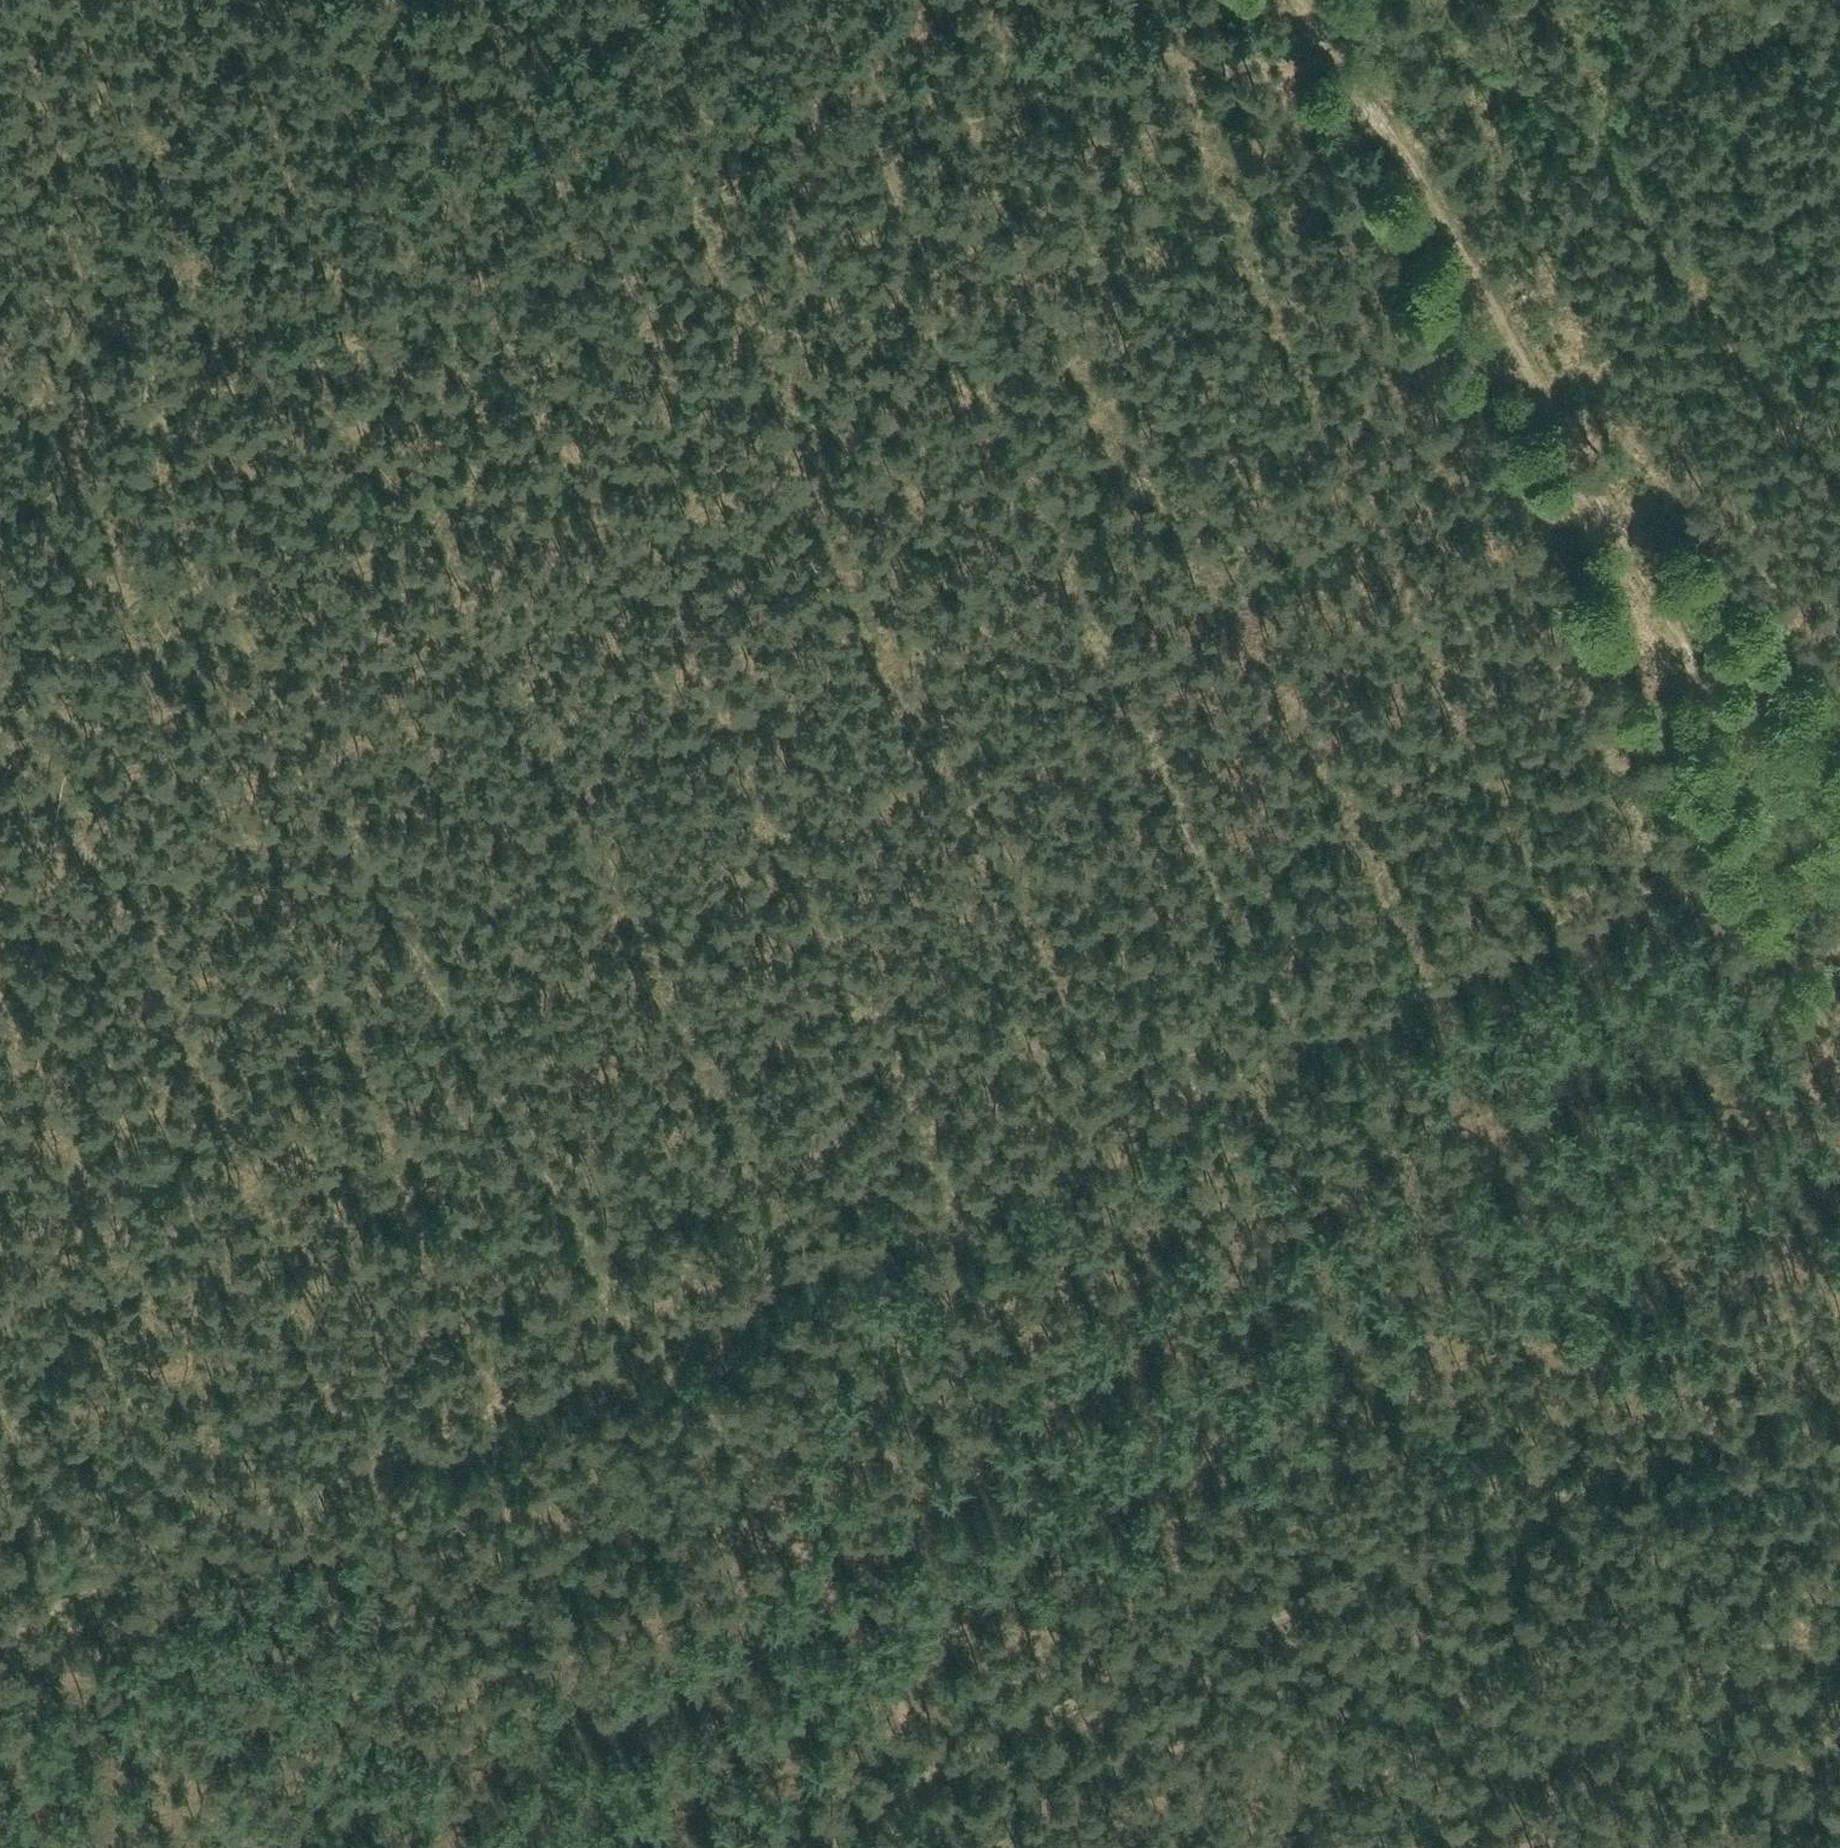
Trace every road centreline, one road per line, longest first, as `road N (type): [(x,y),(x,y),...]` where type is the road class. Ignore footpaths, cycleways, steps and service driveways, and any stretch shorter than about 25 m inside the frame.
road 1 (track): [(0,1616),(1782,801)]
road 2 (track): [(0,435),(226,378),(1017,98),(1320,51)]
road 3 (track): [(1839,1368),(763,1847)]
road 4 (track): [(1288,0),(1497,325),(1839,906)]
road 5 (track): [(624,1329),(878,1796)]

